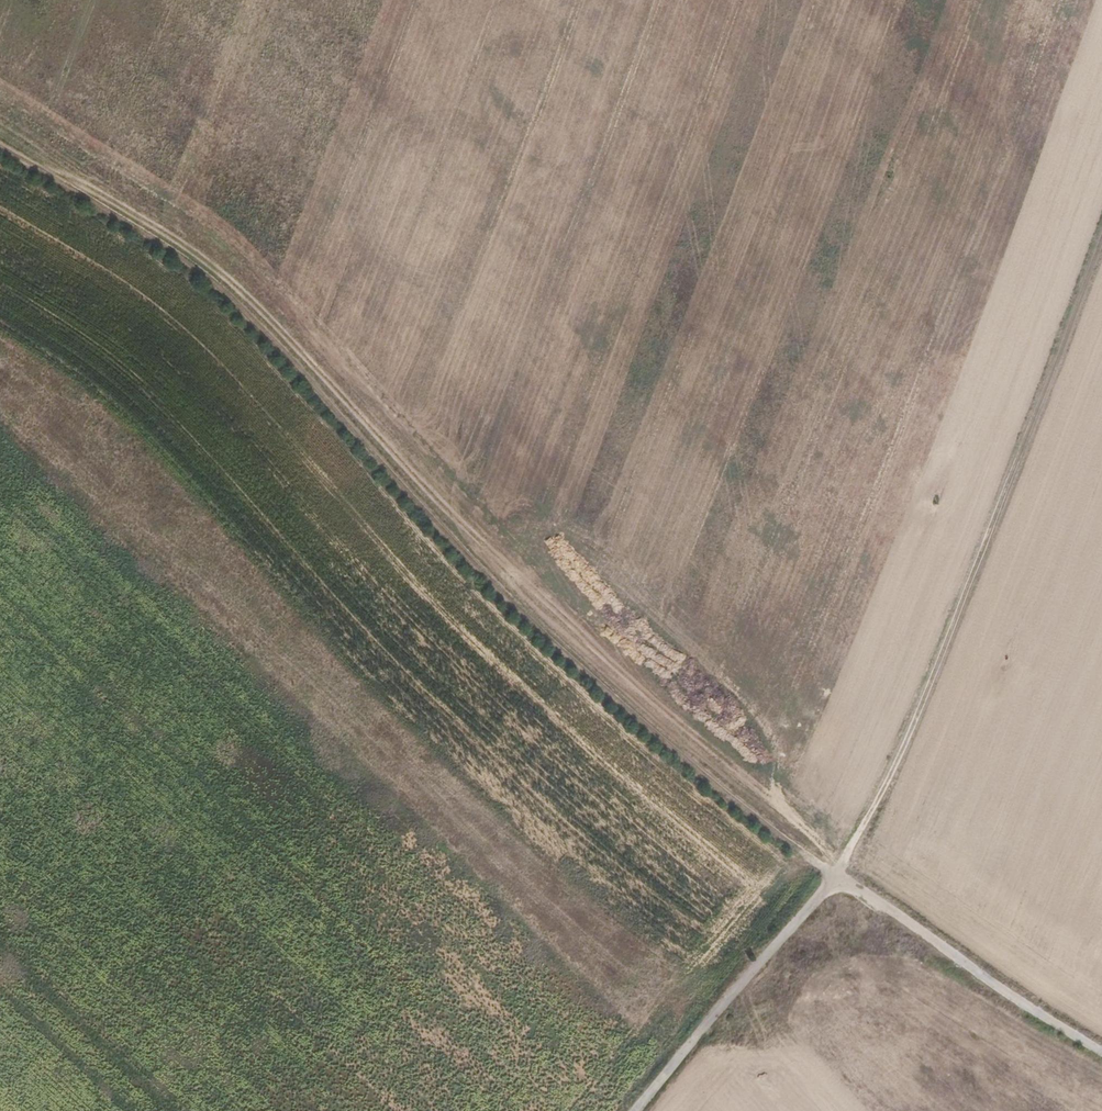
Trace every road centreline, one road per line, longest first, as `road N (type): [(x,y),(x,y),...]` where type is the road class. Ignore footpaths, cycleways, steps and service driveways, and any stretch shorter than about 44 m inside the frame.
road 1 (track): [(0,153),(201,277),(301,375),(453,564),(710,788),(835,879),(1101,1046)]
road 2 (track): [(1101,220),(898,759),(835,879),(643,1110)]

